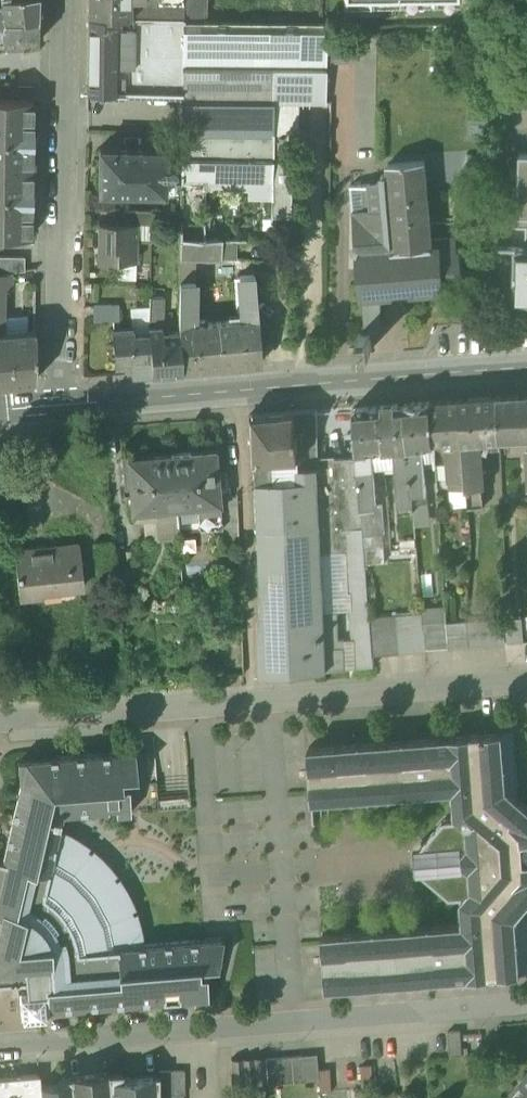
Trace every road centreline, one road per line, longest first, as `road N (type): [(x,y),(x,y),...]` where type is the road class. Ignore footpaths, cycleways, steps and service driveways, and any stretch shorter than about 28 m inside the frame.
road 1 (tertiary): [(60,406),(526,370)]
road 2 (residential): [(69,0),(60,406)]
road 3 (unclassified): [(269,702),(294,1021)]
road 4 (unclassified): [(0,1044),(294,1021)]
road 5 (unclassified): [(269,702),(0,722)]
road 6 (unclassified): [(520,681),(269,702)]
road 7 (unclassified): [(294,1021),(526,1002)]

